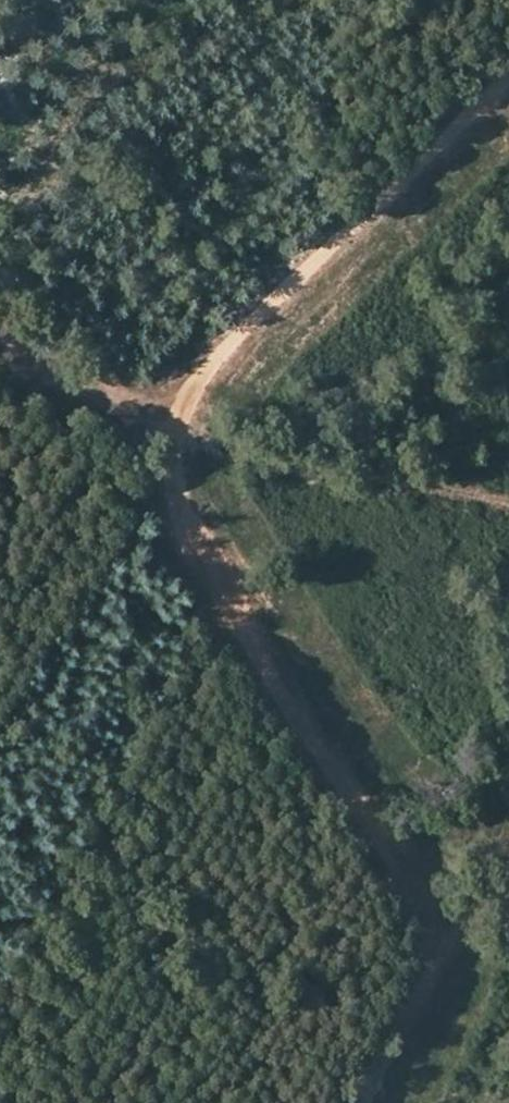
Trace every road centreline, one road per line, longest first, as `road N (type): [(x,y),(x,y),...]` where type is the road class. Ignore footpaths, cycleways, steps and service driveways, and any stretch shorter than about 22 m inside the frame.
road 1 (track): [(171,418),(185,514),(405,870),(439,989)]
road 2 (track): [(171,418),(217,347),(508,77)]
road 3 (track): [(182,0),(158,40),(90,110),(54,162),(15,235),(0,285)]
road 4 (track): [(0,339),(67,383),(171,418)]
road 5 (track): [(0,307),(47,370),(0,403)]
road 6 (track): [(439,989),(377,1102)]
road 7 (track): [(508,882),(439,989)]

